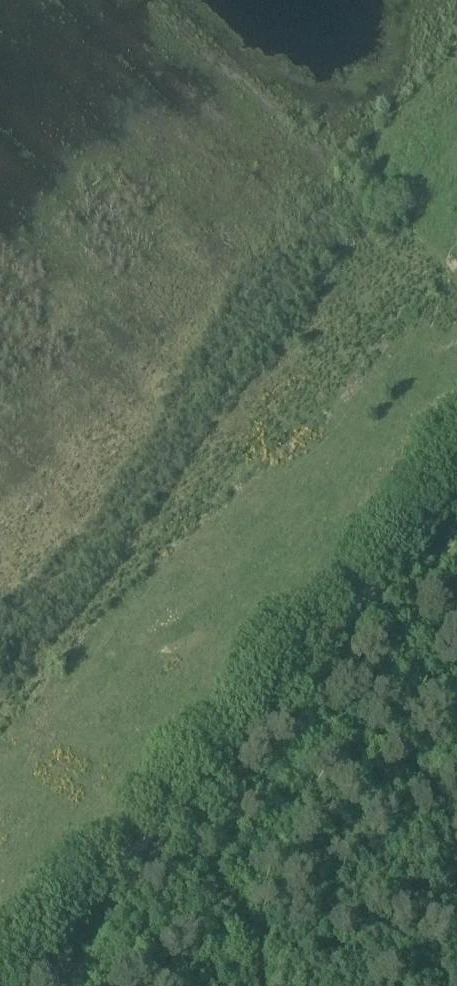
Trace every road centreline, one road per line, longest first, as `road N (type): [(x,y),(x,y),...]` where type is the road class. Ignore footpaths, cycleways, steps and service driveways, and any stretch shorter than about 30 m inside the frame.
road 1 (track): [(456,493),(20,985)]

